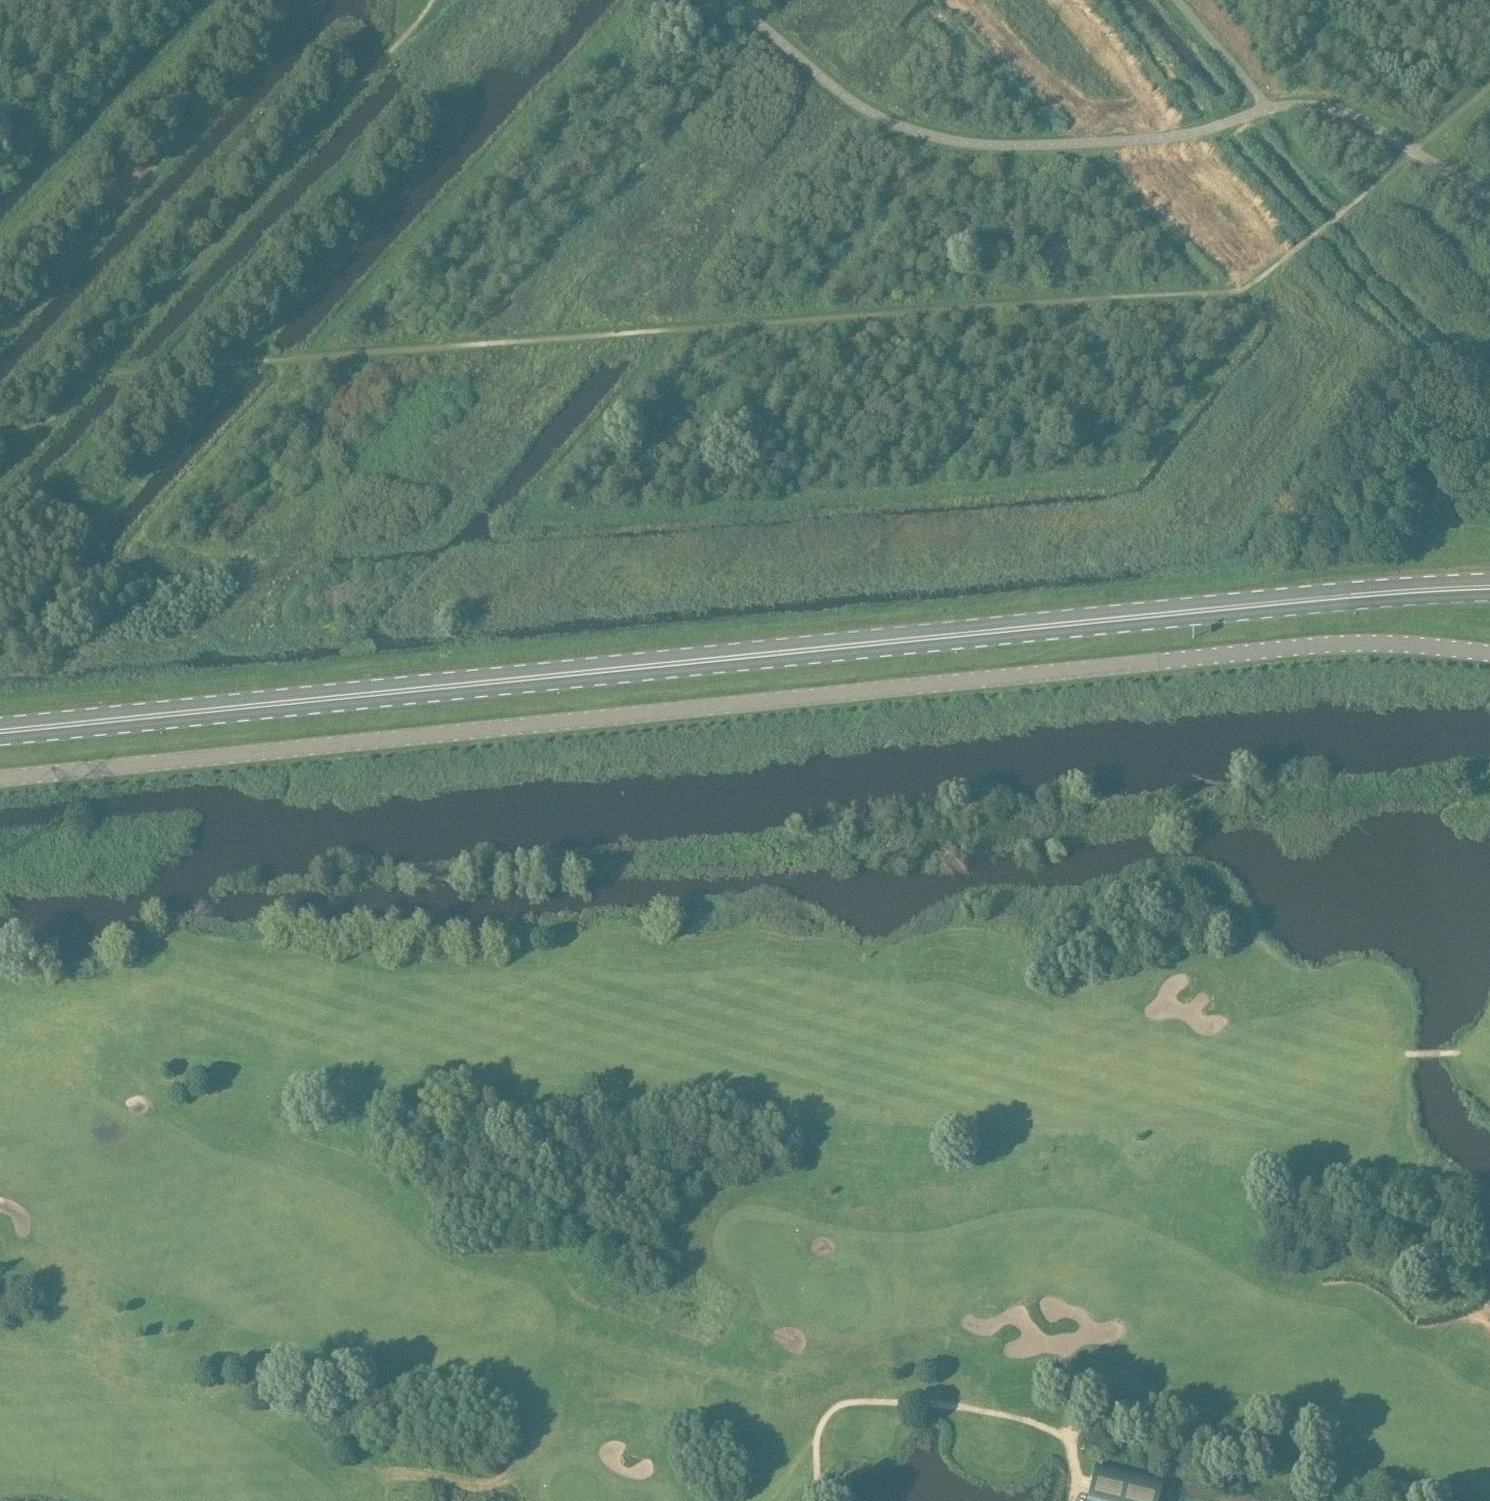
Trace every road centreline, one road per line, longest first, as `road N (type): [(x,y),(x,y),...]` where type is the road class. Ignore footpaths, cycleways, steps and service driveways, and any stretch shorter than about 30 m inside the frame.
road 1 (unclassified): [(1489,655),(1430,646),(1311,647),(0,778)]
road 2 (primary): [(0,732),(1489,588)]

